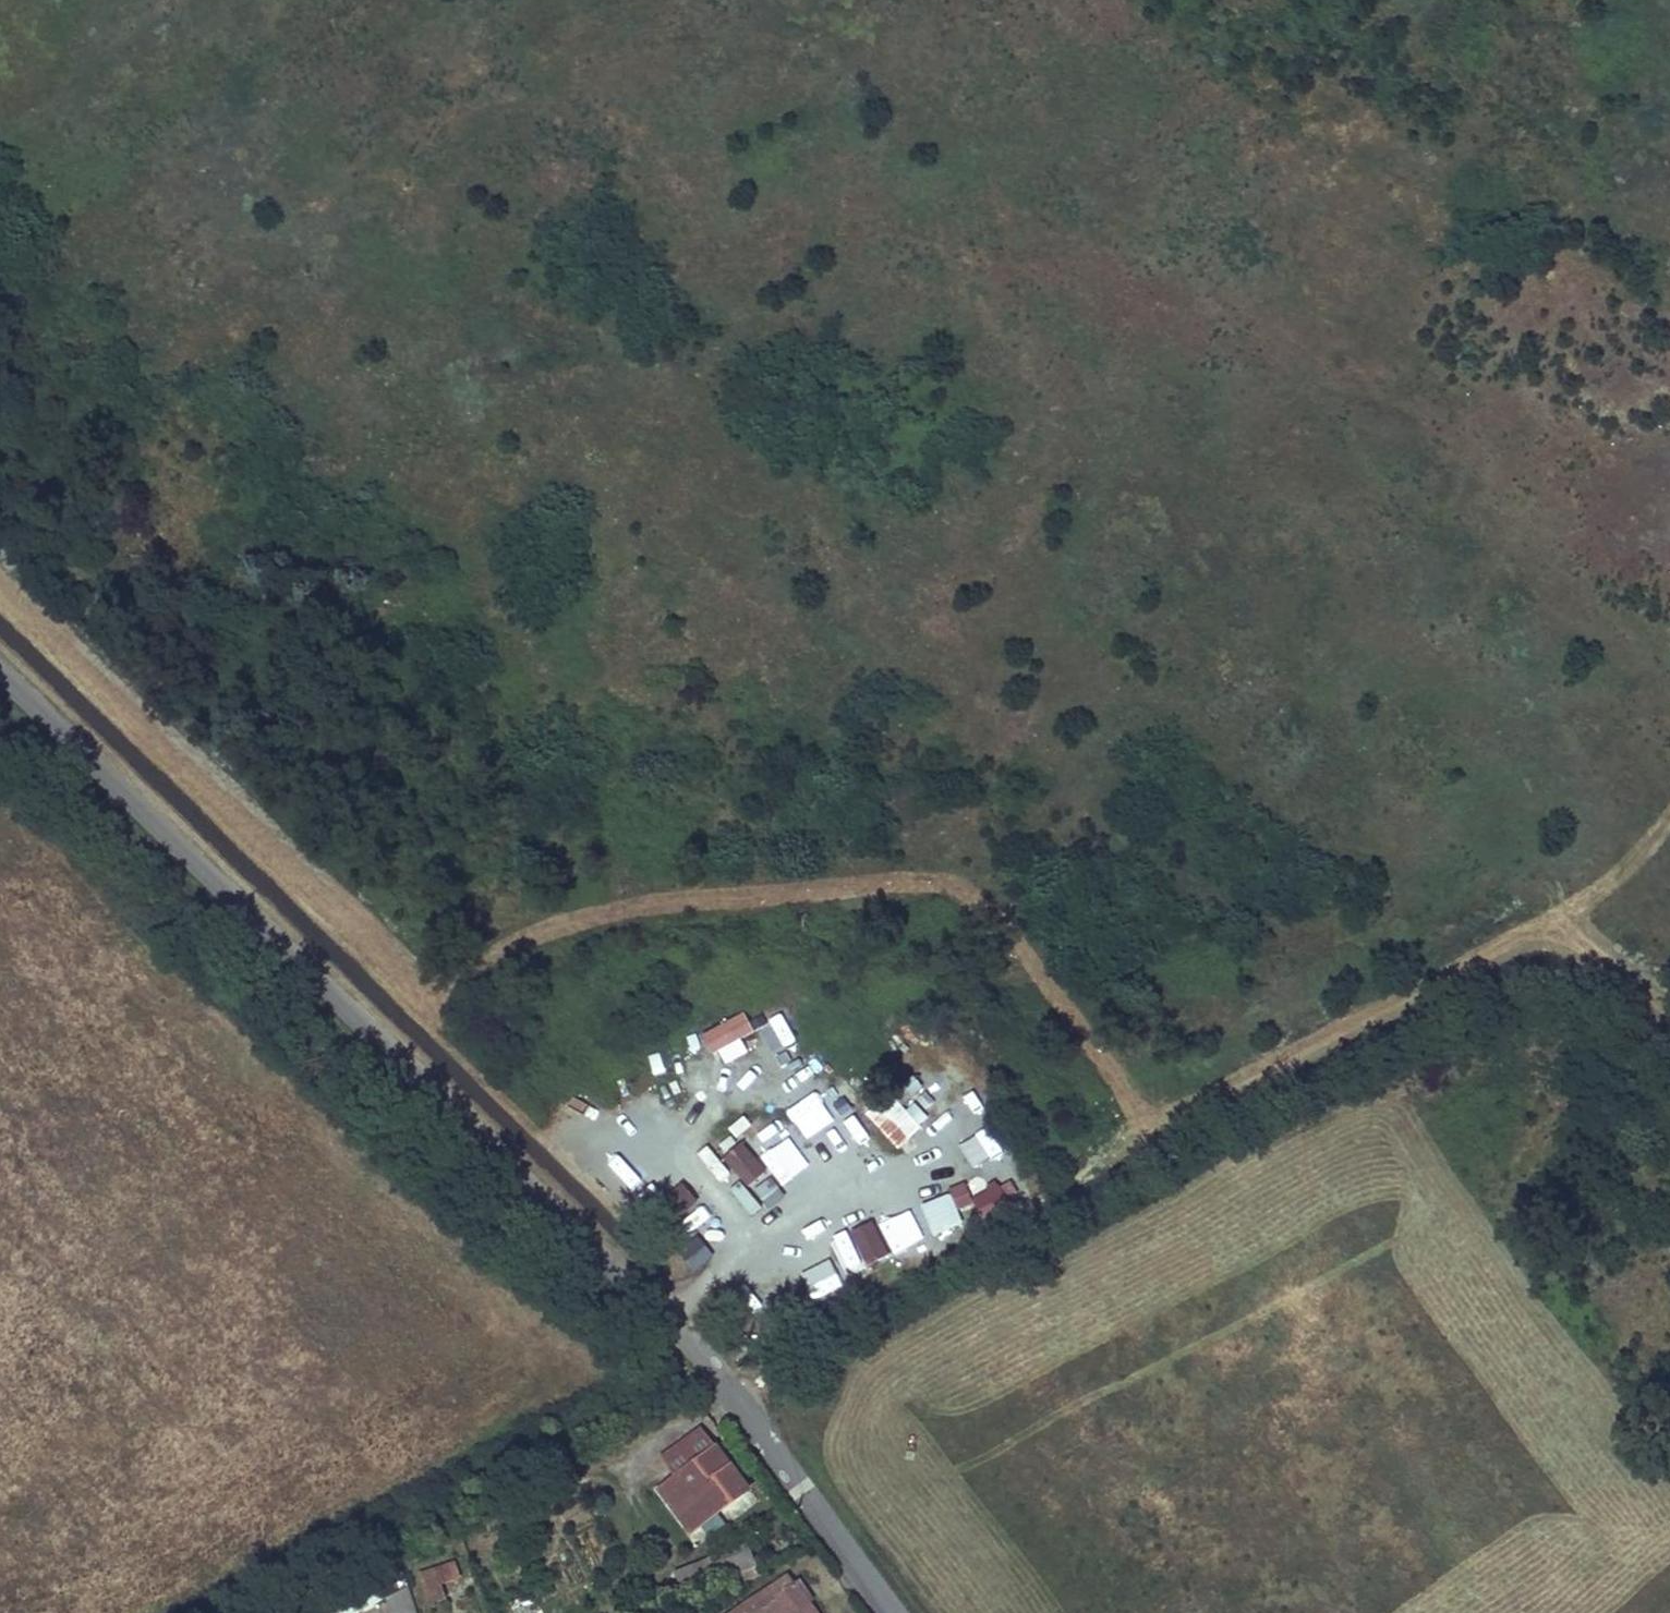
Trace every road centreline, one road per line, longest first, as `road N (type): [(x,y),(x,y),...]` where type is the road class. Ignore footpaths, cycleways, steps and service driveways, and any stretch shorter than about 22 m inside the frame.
road 1 (unclassified): [(0,670),(598,1241),(742,1408)]
road 2 (residential): [(742,1408),(900,1612)]

